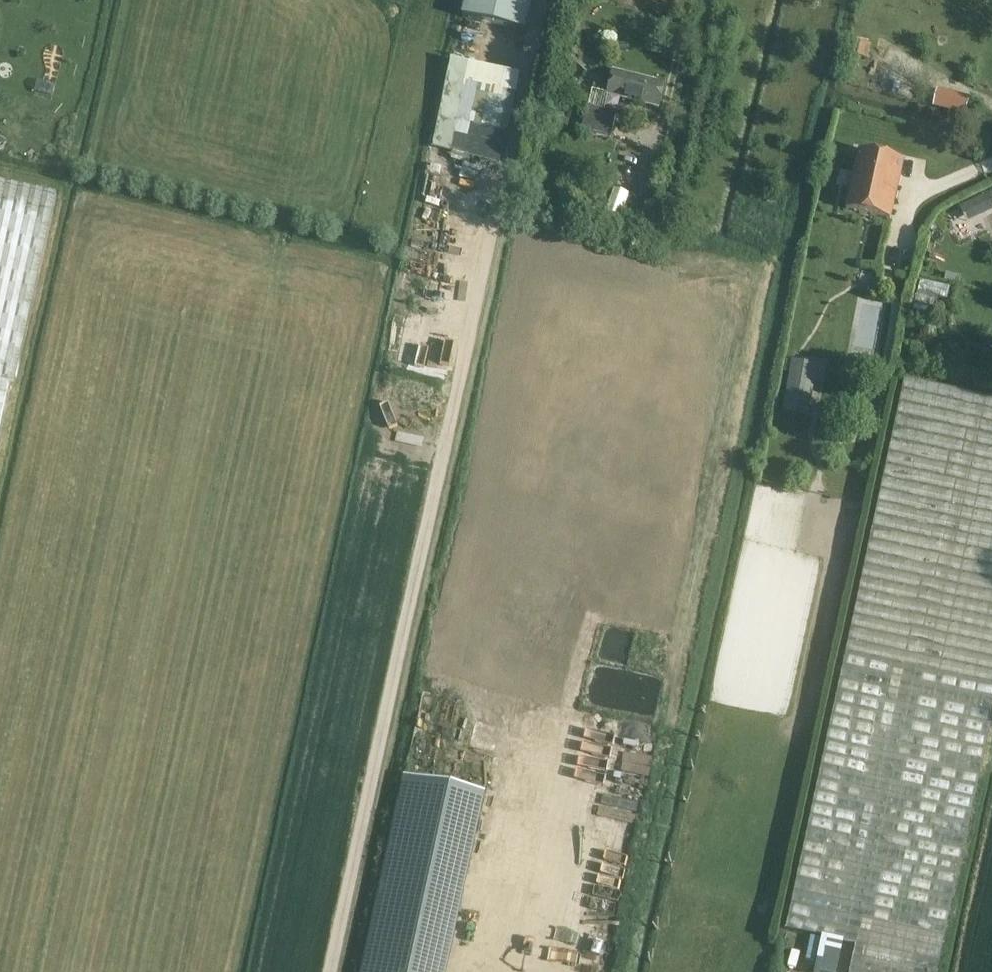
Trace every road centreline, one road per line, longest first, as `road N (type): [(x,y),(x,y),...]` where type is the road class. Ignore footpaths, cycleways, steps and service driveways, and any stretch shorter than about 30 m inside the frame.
road 1 (track): [(331,971),(547,0)]

